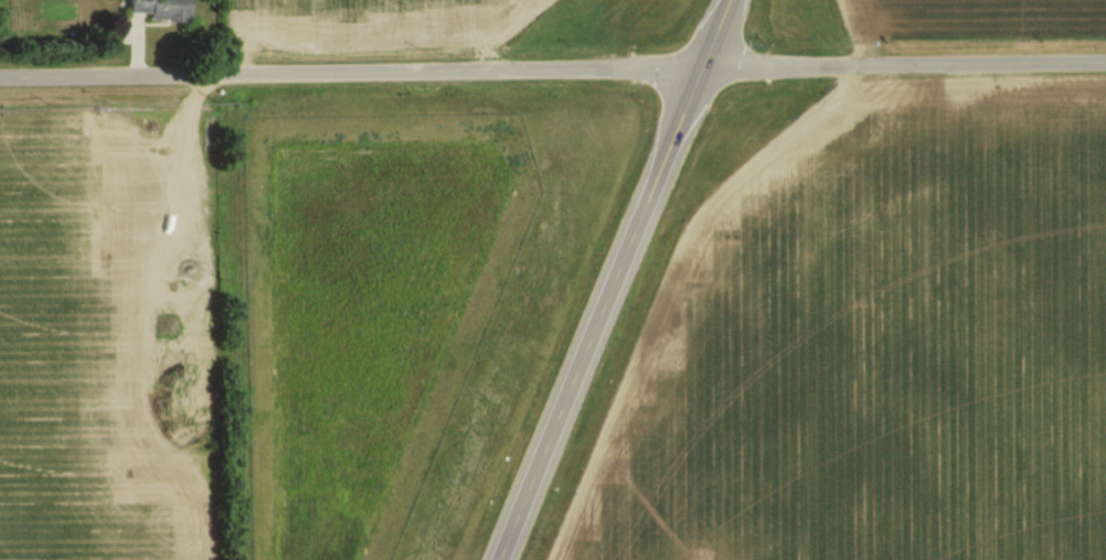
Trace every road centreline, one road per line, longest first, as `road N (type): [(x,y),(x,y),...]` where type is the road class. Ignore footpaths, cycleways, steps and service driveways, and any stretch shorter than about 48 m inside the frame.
road 1 (residential): [(0,81),(1105,65)]
road 2 (trunk): [(497,559),(729,0)]

